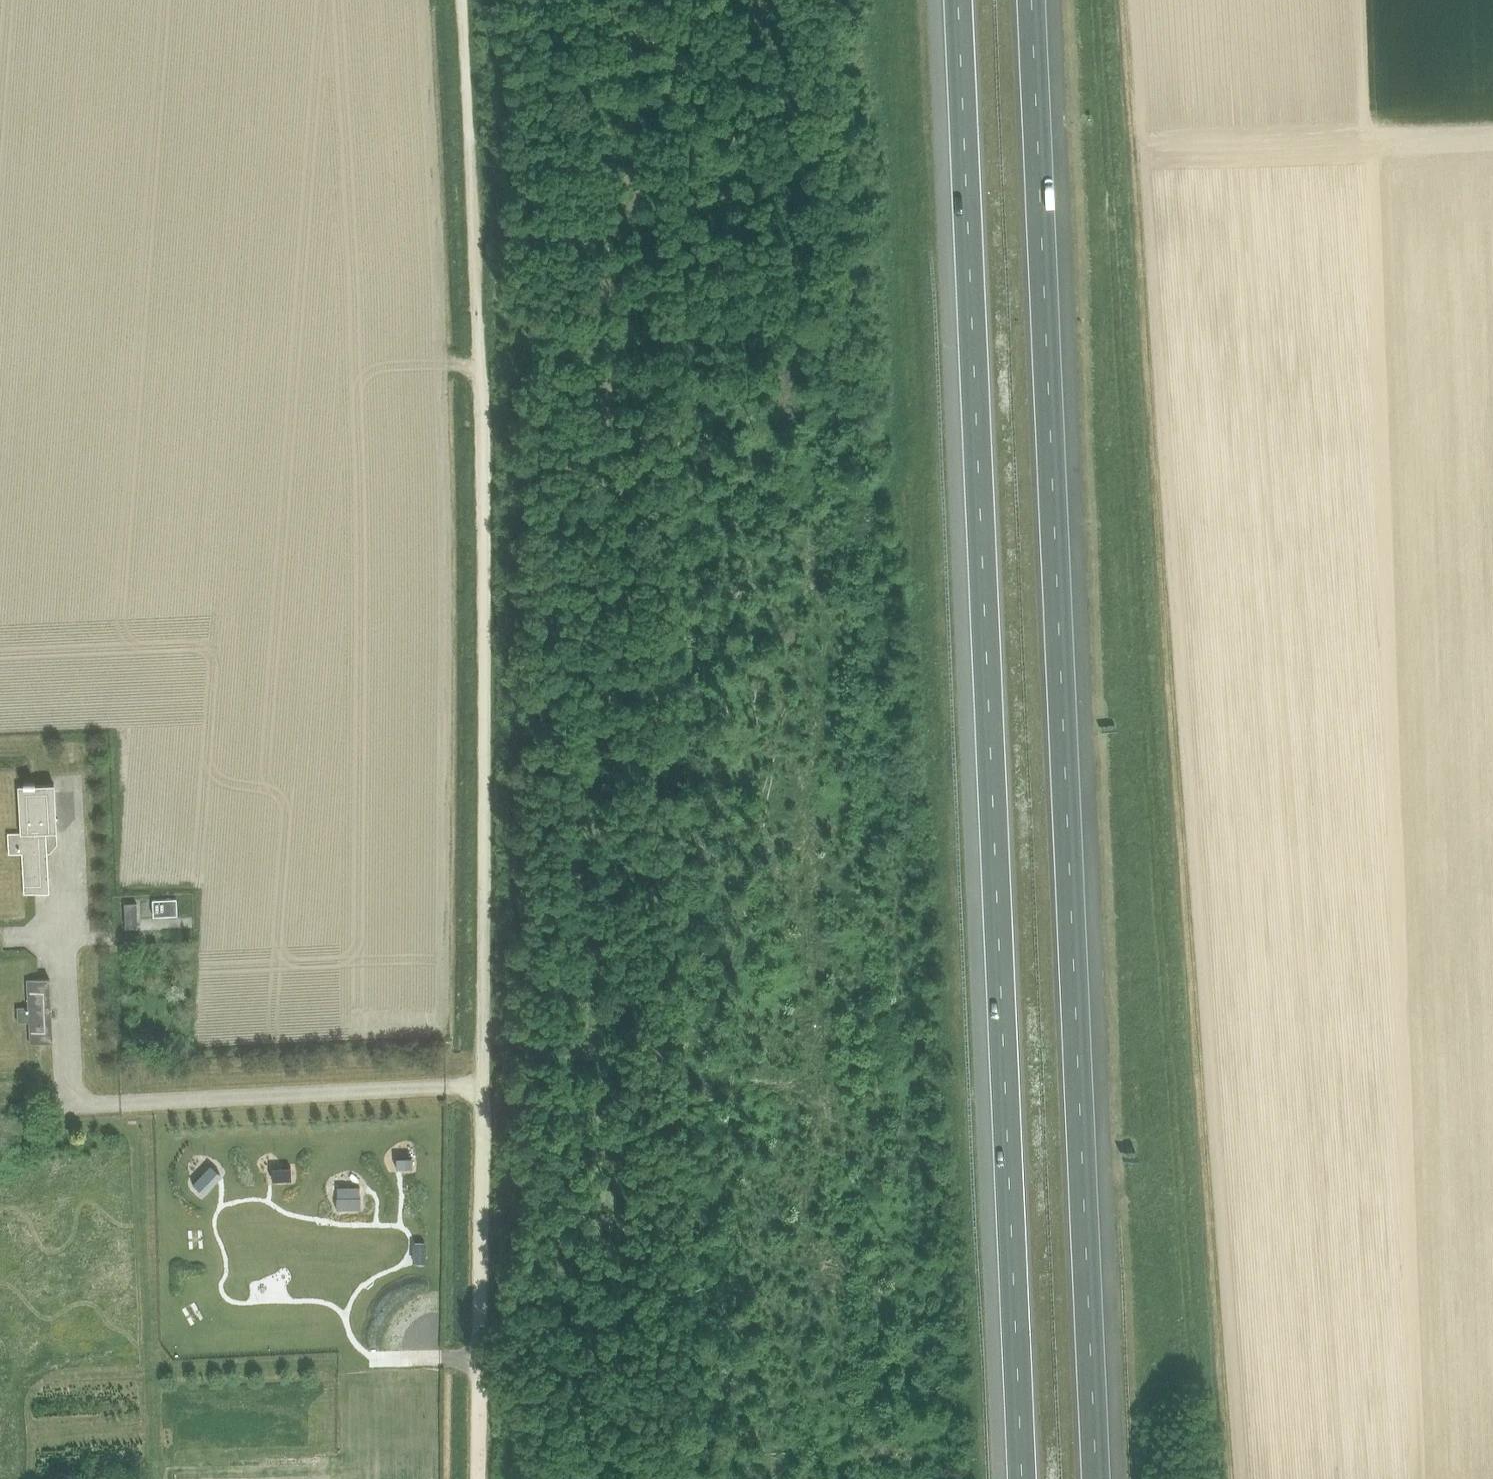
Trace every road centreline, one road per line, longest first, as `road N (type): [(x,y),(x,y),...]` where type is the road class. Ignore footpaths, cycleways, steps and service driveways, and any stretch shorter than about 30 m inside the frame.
road 1 (motorway): [(1096,1478),(1030,0)]
road 2 (motorway): [(957,0),(1021,1478)]
road 3 (track): [(461,0),(483,634),(478,1478)]

